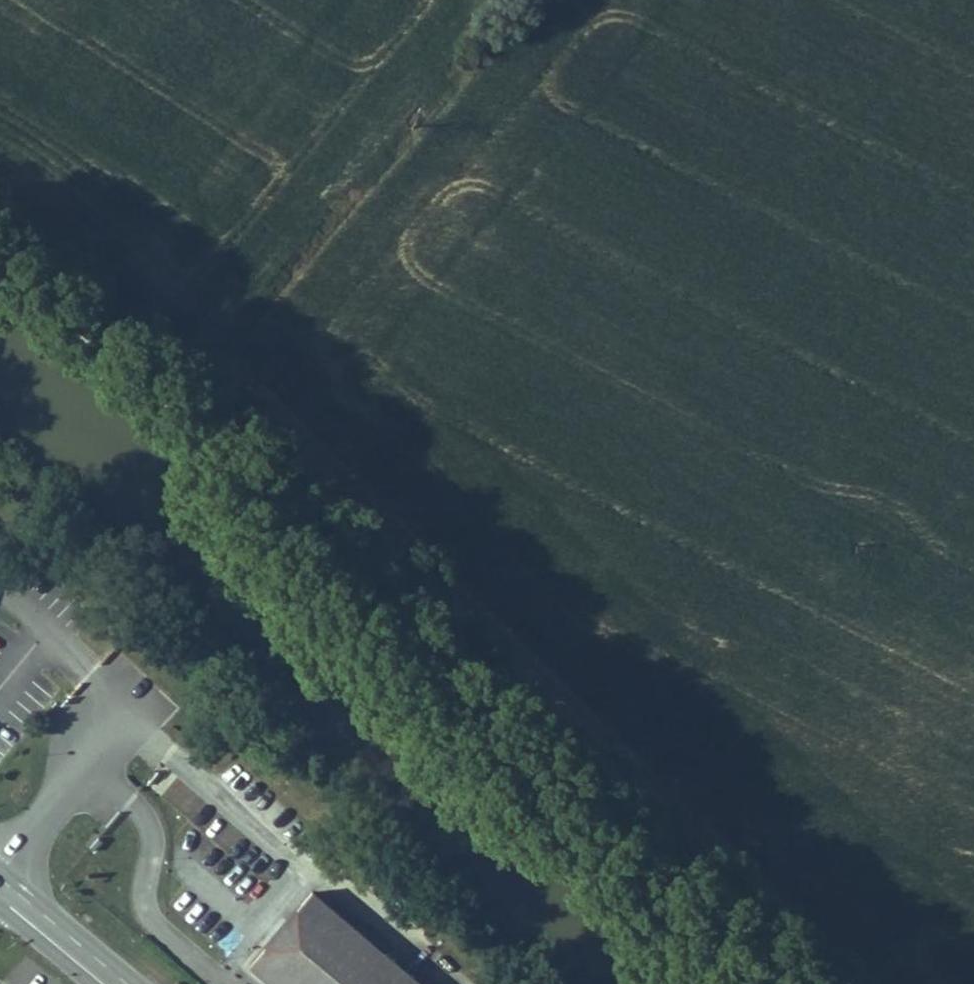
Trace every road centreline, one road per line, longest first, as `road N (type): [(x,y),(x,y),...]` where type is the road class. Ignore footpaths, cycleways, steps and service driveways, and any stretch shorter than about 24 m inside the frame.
road 1 (primary): [(0,887),(112,983)]

